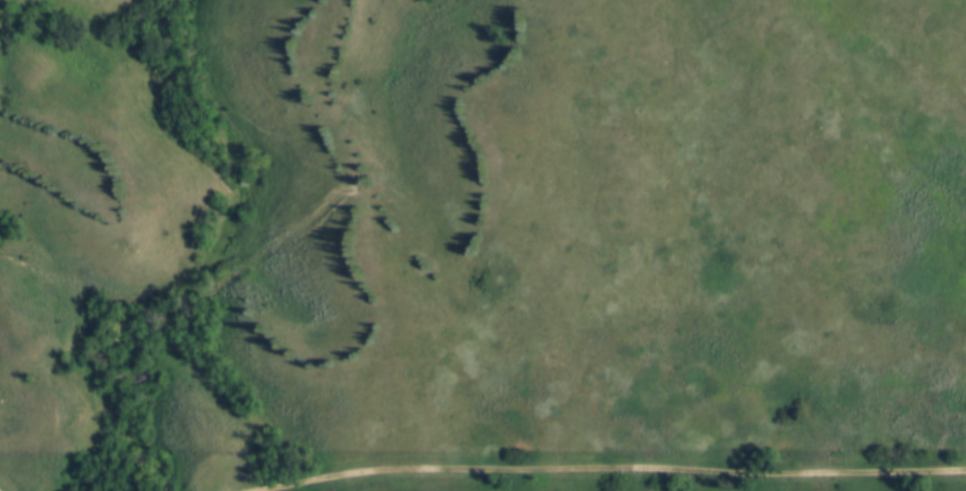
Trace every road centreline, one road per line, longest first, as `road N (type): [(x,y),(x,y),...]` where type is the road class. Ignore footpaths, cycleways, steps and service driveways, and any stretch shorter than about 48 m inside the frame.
road 1 (track): [(249,490),(294,470),(373,459),(965,469)]

